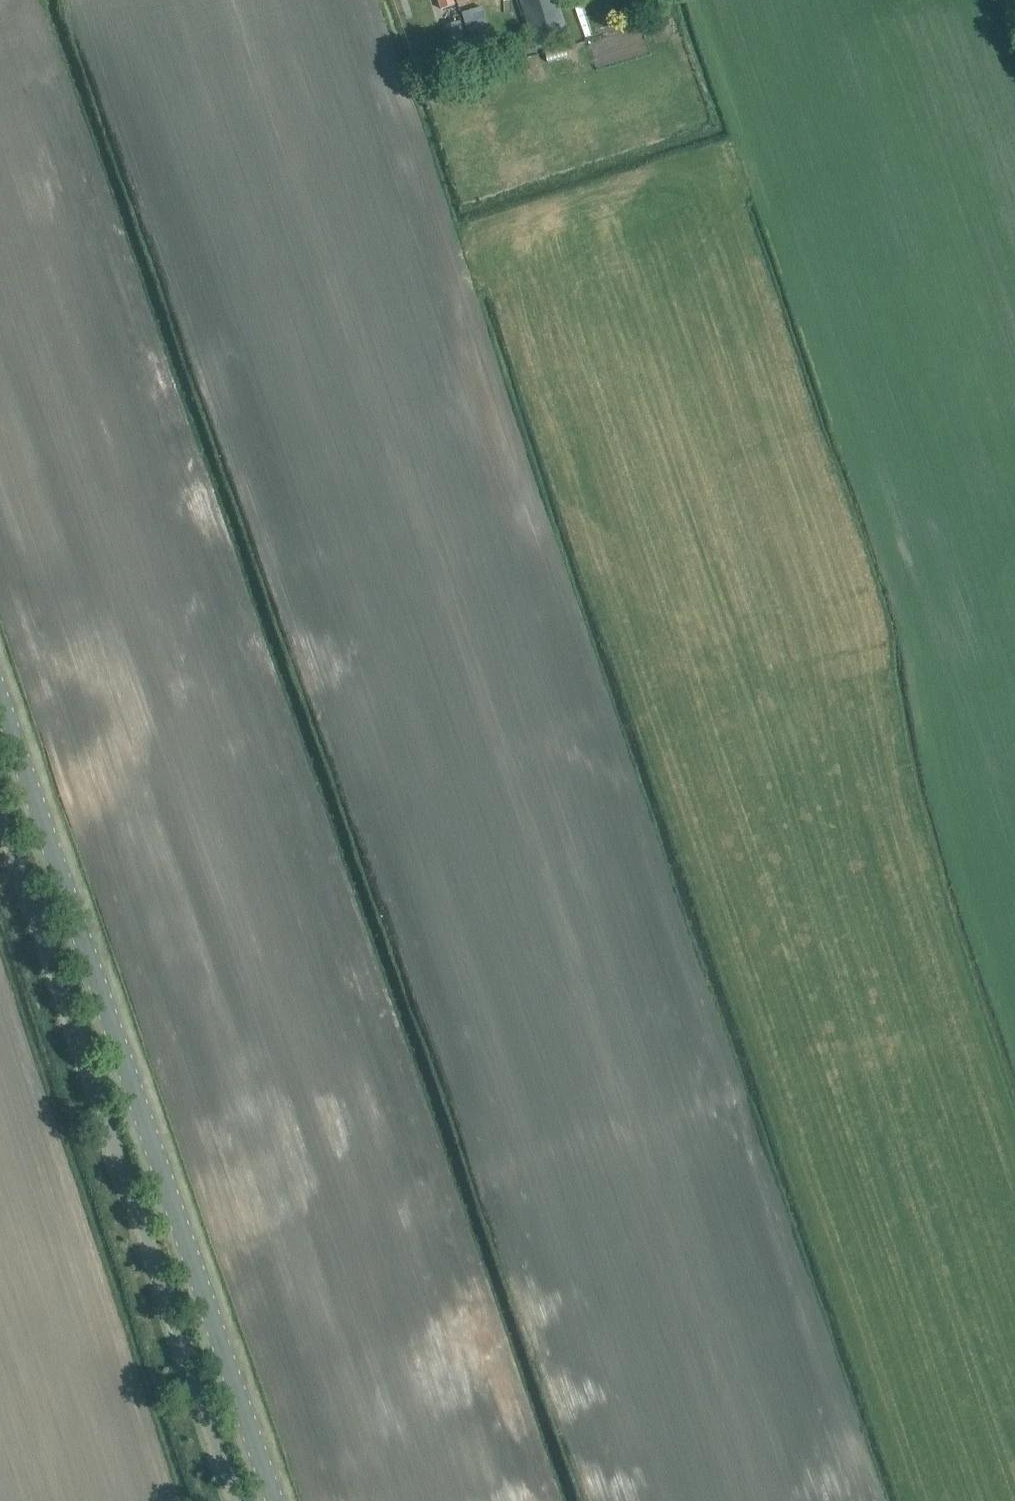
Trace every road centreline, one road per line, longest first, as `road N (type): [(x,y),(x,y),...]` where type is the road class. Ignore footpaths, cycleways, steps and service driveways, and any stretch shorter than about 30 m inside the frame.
road 1 (tertiary): [(276,1500),(0,696)]

